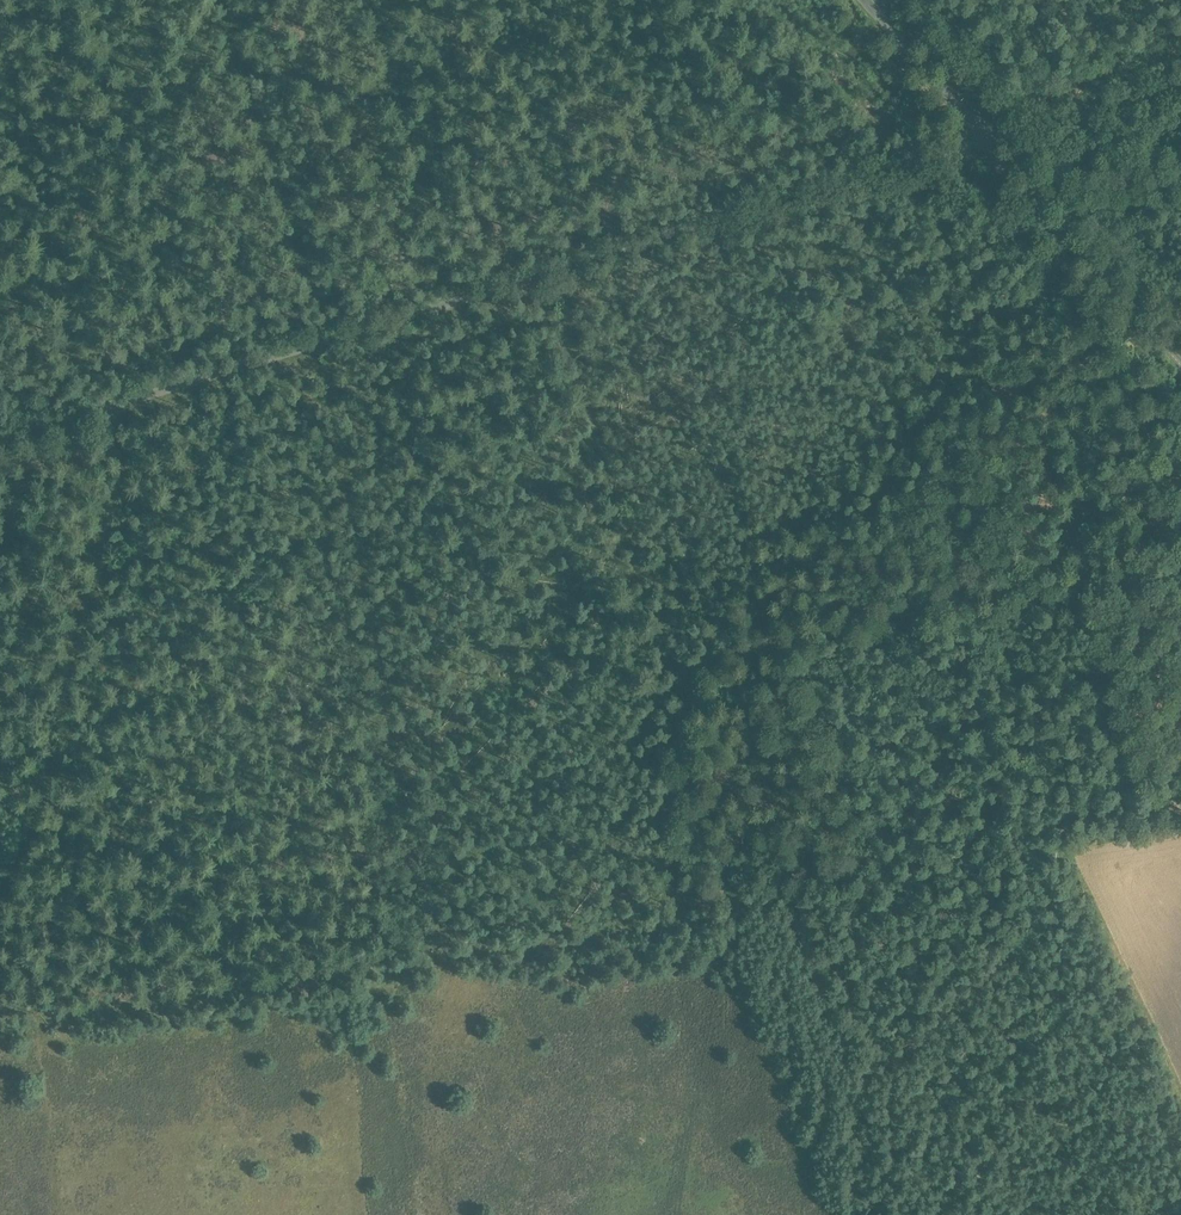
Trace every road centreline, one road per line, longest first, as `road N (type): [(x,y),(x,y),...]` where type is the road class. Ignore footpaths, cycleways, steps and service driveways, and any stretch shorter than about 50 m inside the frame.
road 1 (unclassified): [(0,439),(987,140)]
road 2 (track): [(927,1214),(973,1177),(997,1141),(1021,1072),(1059,1020),(1052,985),(1061,921)]
road 3 (tertiary): [(1180,359),(987,140)]
road 4 (tertiary): [(987,140),(1180,80)]
road 5 (tertiary): [(987,140),(865,0)]
road 6 (track): [(1180,187),(1073,187),(1053,214)]

